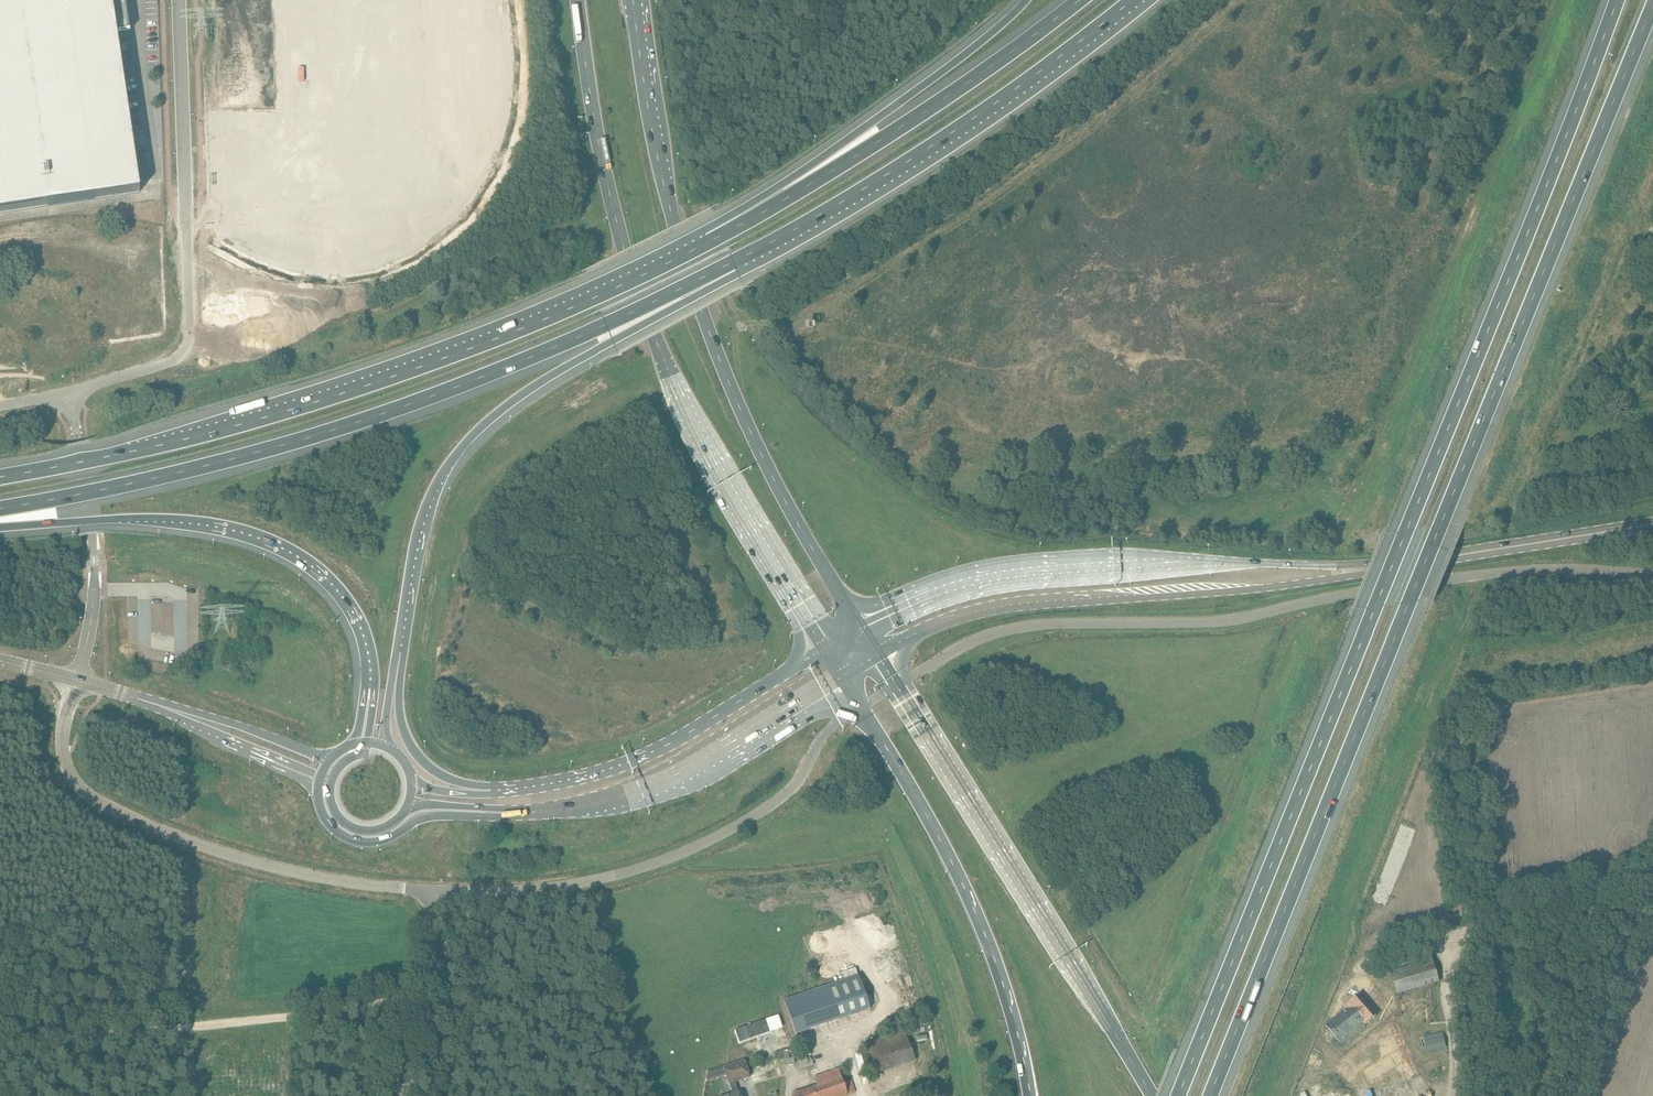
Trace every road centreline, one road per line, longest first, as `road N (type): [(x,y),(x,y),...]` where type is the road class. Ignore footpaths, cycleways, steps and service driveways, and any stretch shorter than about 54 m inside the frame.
road 1 (motorway): [(1614,0),(1178,1095)]
road 2 (motorway): [(1211,1095),(1652,6)]
road 3 (motorway): [(0,509),(248,456),(369,419),(510,367),(734,262)]
road 4 (unclassified): [(1652,576),(1514,571),(1361,591),(1227,620),(1040,624),(972,642),(897,685)]
road 5 (motorway): [(723,233),(504,337),(372,384),(120,455),(0,478)]
road 6 (trunk): [(578,0),(605,172),(655,338),(740,514),(824,649)]
road 7 (trunk): [(860,626),(762,460),(710,333),(667,197),(633,0)]
road 8 (motorway): [(392,686),(412,552),(448,465),(541,382),(734,262)]
road 9 (primary): [(1409,562),(1191,561),(1012,574),(945,589),(860,626)]
road 10 (primary): [(878,655),(942,622),(1020,603),(1267,588),(1409,562)]
road 11 (unclassified): [(862,707),(827,730),(787,793),(677,856),(553,888),(440,892)]
road 12 (motorway): [(1153,1095),(897,685)]
road 13 (motorway): [(734,262),(1024,83),(1133,0)]
road 14 (unclassified): [(70,393),(157,367),(189,342),(180,0)]
road 15 (motorway): [(0,524),(156,517),(272,538),(321,567),(355,607),(372,651),(374,689)]
road 16 (motorway): [(1079,0),(881,140),(723,233)]
road 17 (motorway): [(862,707),(951,861),(992,958),(1028,1095)]
road 18 (track): [(0,1046),(340,1011),(421,993)]
road 19 (unclassified): [(440,892),(322,877),(158,827),(82,787),(62,743)]
road 20 (motorway): [(1027,0),(970,51),(723,233)]
road 21 (trunk): [(824,649),(643,756),(565,781),(488,790)]
road 22 (trunk): [(507,812),(586,807),(667,783),(843,676)]
road 23 (track): [(1652,871),(1368,960),(1361,969),(1381,998)]
road 24 (unclassified): [(77,680),(95,578),(70,393)]
road 25 (primary): [(1652,524),(1409,562)]
road 26 (trunk): [(318,788),(327,821),(367,843),(421,817),(507,812)]
road 27 (unclassified): [(403,1095),(440,892)]
road 28 (tertiary): [(331,758),(137,698)]
road 29 (track): [(1444,937),(1455,1045),(1444,1095)]
road 30 (motorway): [(488,790),(430,769),(402,728),(392,686)]
road 31 (tertiary): [(137,698),(252,747)]

